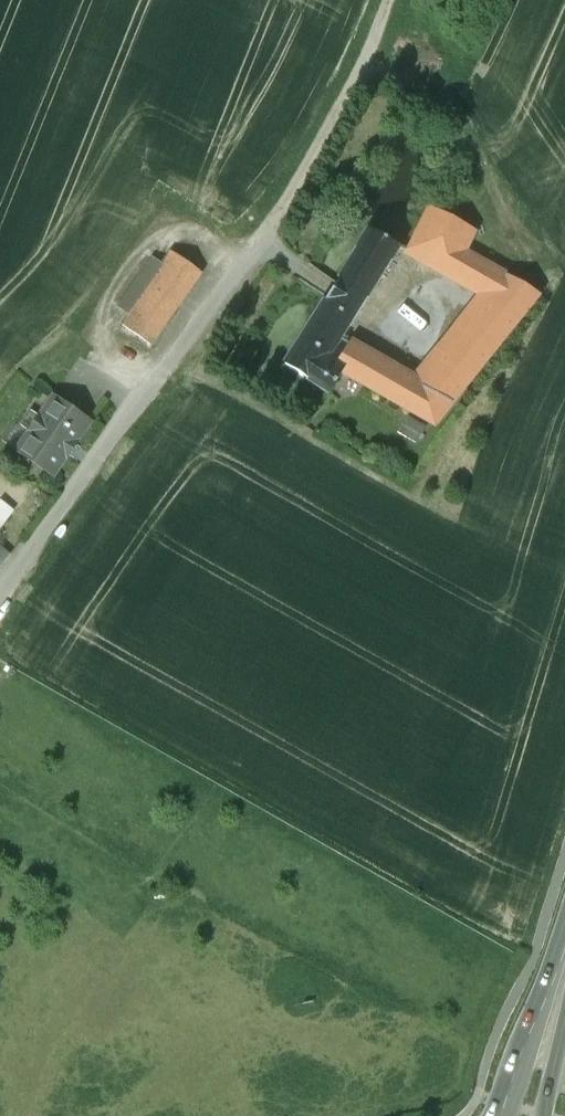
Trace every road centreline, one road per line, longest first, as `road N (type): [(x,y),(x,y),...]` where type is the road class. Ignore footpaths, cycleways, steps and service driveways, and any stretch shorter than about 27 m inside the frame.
road 1 (residential): [(276,218),(0,582)]
road 2 (track): [(276,218),(370,56),(390,0)]
road 3 (primary): [(525,1115),(564,972)]

